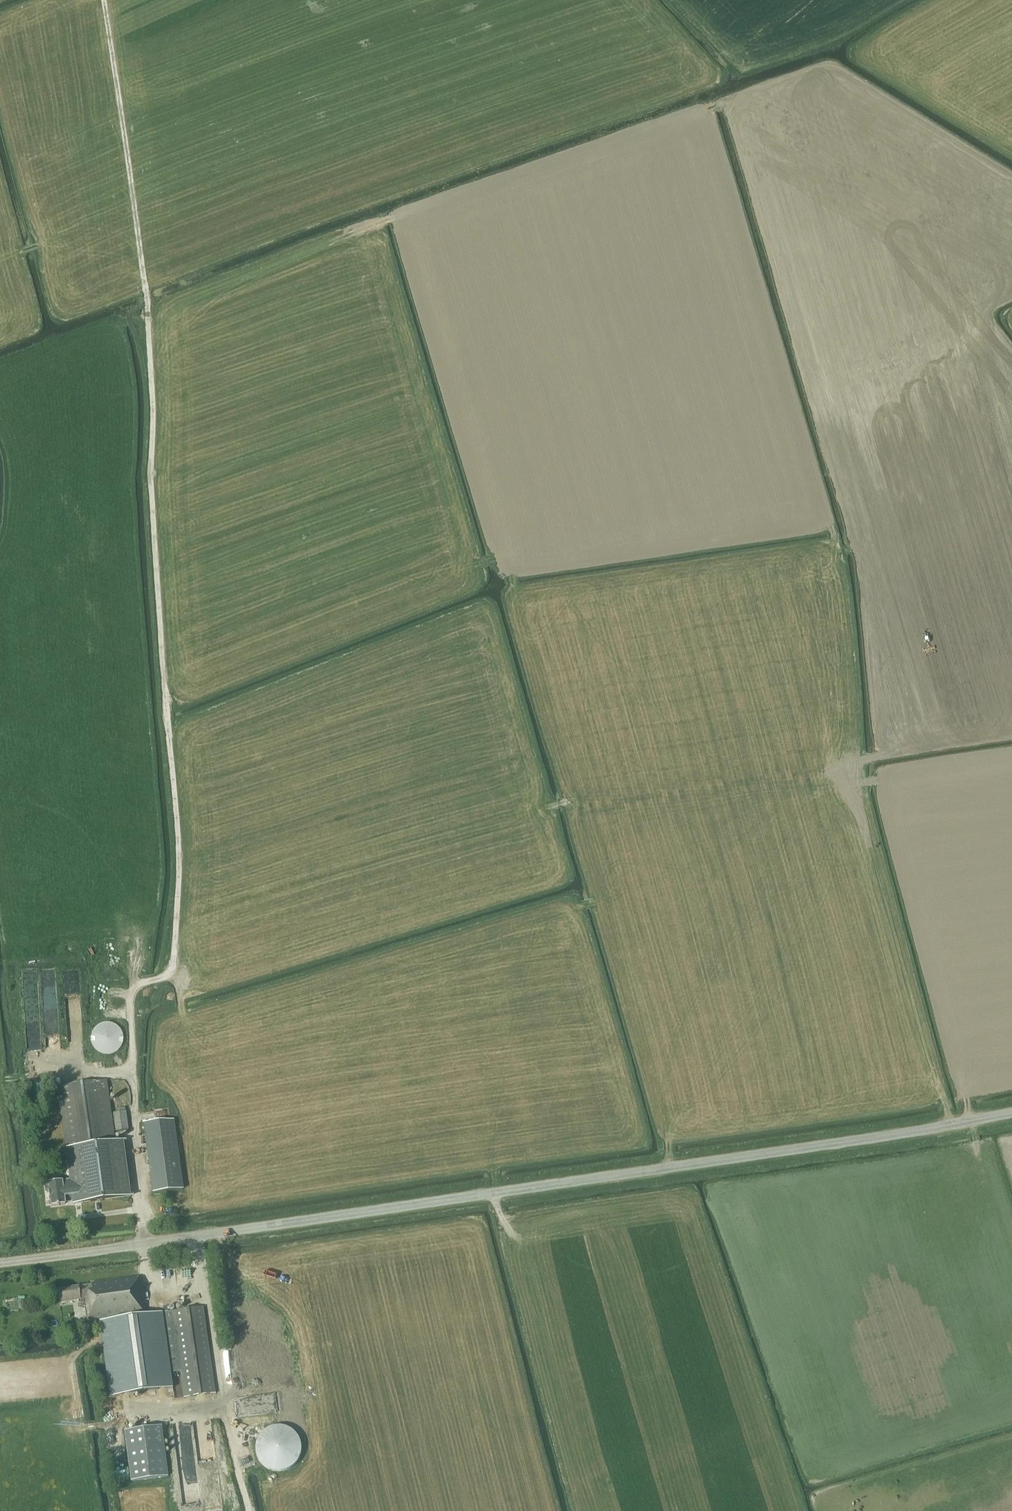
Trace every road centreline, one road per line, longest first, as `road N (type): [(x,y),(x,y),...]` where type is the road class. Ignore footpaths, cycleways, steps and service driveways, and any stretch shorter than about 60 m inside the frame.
road 1 (unclassified): [(0,1263),(1011,1113)]

